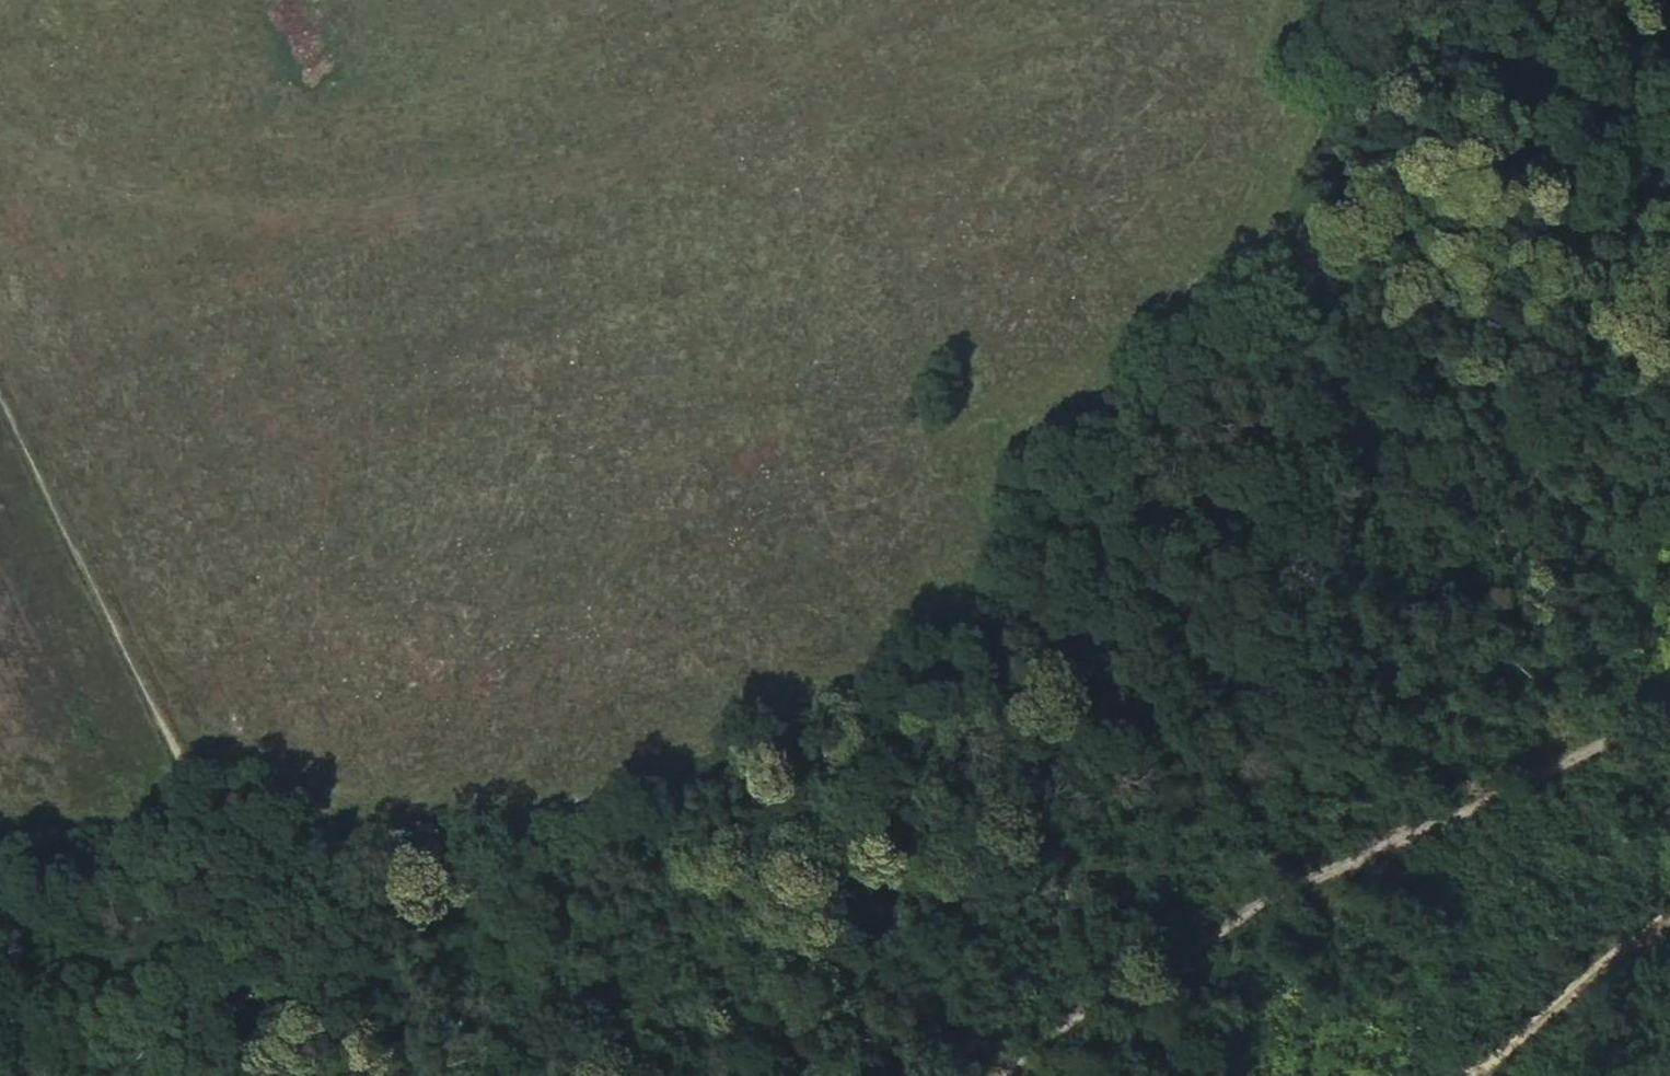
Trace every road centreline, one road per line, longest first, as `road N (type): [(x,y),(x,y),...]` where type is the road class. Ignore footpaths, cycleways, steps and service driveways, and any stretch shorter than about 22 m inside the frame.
road 1 (track): [(203,799),(0,393)]
road 2 (track): [(1457,1075),(1537,1017),(1669,885)]

